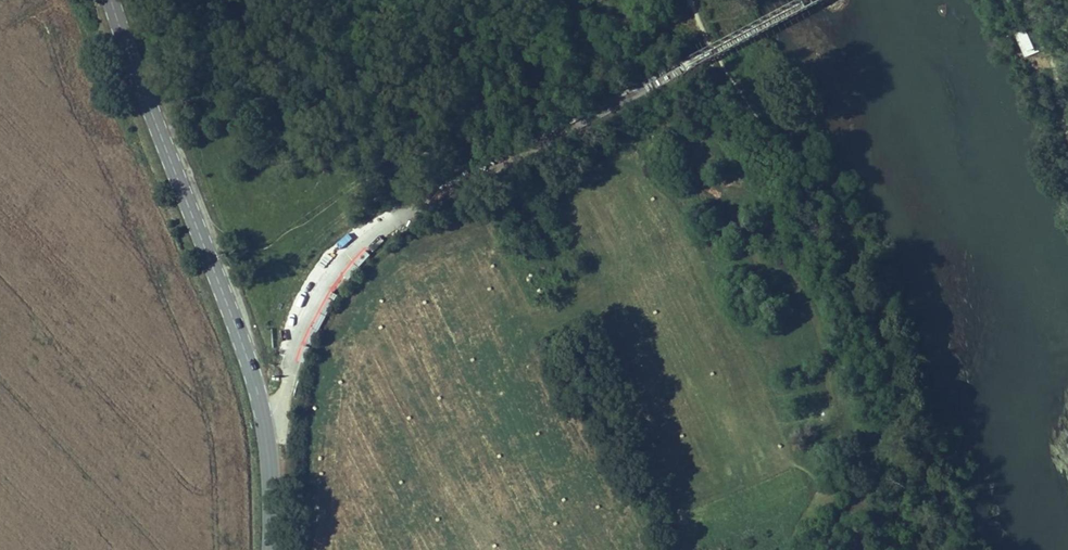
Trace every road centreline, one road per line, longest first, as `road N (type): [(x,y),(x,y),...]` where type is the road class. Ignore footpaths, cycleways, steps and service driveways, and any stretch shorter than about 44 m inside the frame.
road 1 (secondary): [(271,549),(271,471),(253,374),(113,0)]
road 2 (unclassified): [(693,59),(810,0)]

